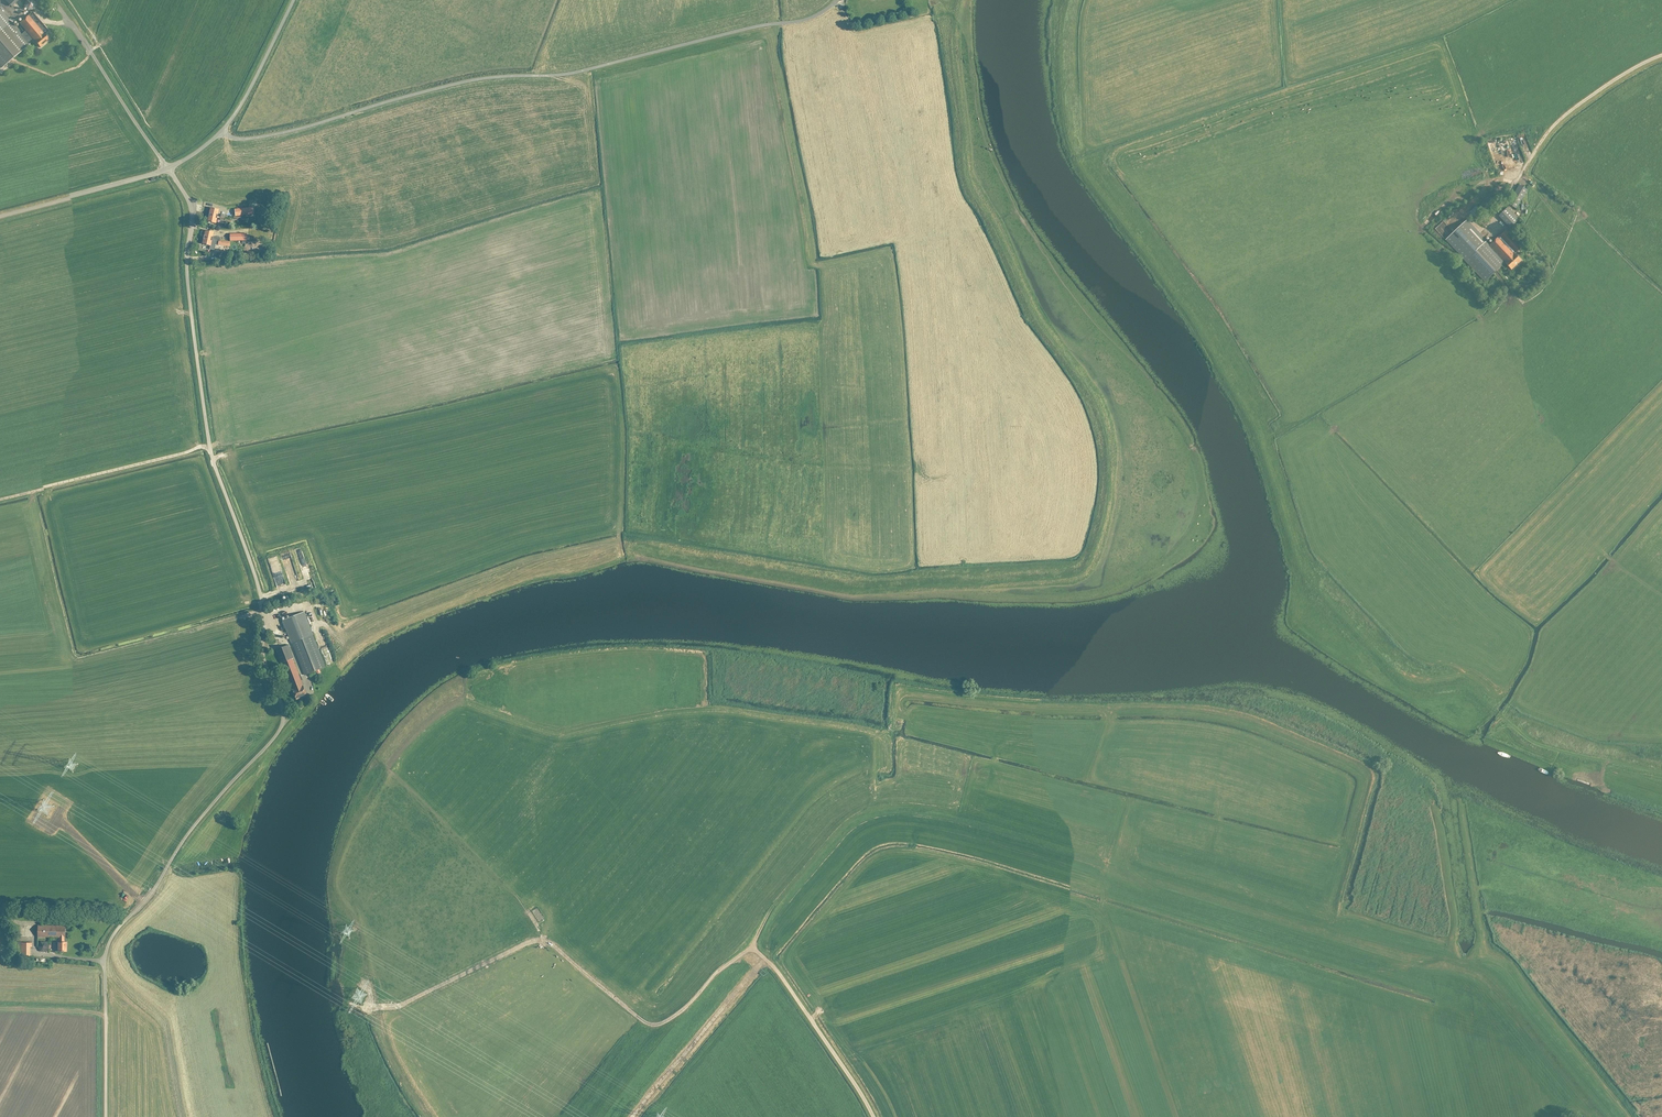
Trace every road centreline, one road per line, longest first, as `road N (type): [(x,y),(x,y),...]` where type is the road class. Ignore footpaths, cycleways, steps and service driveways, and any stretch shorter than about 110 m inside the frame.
road 1 (track): [(1613,1116),(1504,985),(1475,965),(939,808),(892,805),(845,824),(774,905),(753,948),(661,1023),(647,1023),(562,954),(515,894)]
road 2 (unclassified): [(105,1116),(104,961),(111,938),(197,822),(282,725),(263,657),(260,596),(210,450),(187,264),(192,209),(168,169)]
road 3 (unclassified): [(222,131),(250,139),(475,79),(575,73),(805,20),(838,0)]
road 4 (unclassified): [(874,1116),(775,969),(753,948)]
road 5 (unclassified): [(168,169),(64,13)]
road 6 (unclassified): [(0,214),(168,169)]
road 7 (unclassified): [(1531,155),(1570,108),(1661,53)]
road 8 (unclassified): [(222,131),(294,0)]

